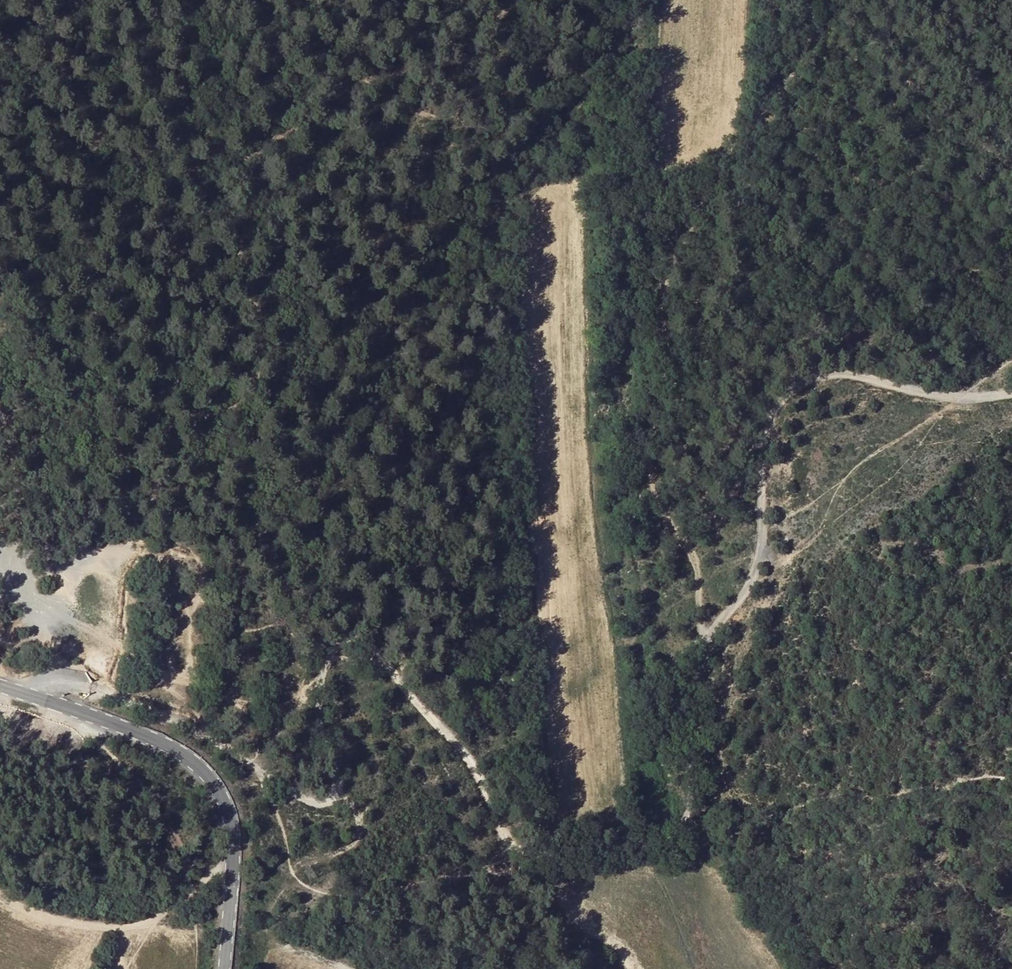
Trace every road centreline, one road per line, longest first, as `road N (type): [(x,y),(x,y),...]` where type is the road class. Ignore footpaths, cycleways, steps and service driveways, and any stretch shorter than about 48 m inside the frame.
road 1 (track): [(1011,393),(965,401),(842,372),(801,386),(770,414),(759,475),(762,534),(694,678),(692,806),(678,824),(504,851),(462,751),(360,639),(334,645),(315,688),(338,778),(323,802),(159,715),(92,690),(49,683),(24,691)]
road 2 (tertiary): [(242,822),(223,777),(197,754),(0,685)]
road 3 (track): [(0,890),(66,923),(131,924),(204,881)]
road 4 (tertiary): [(242,822),(239,968)]

